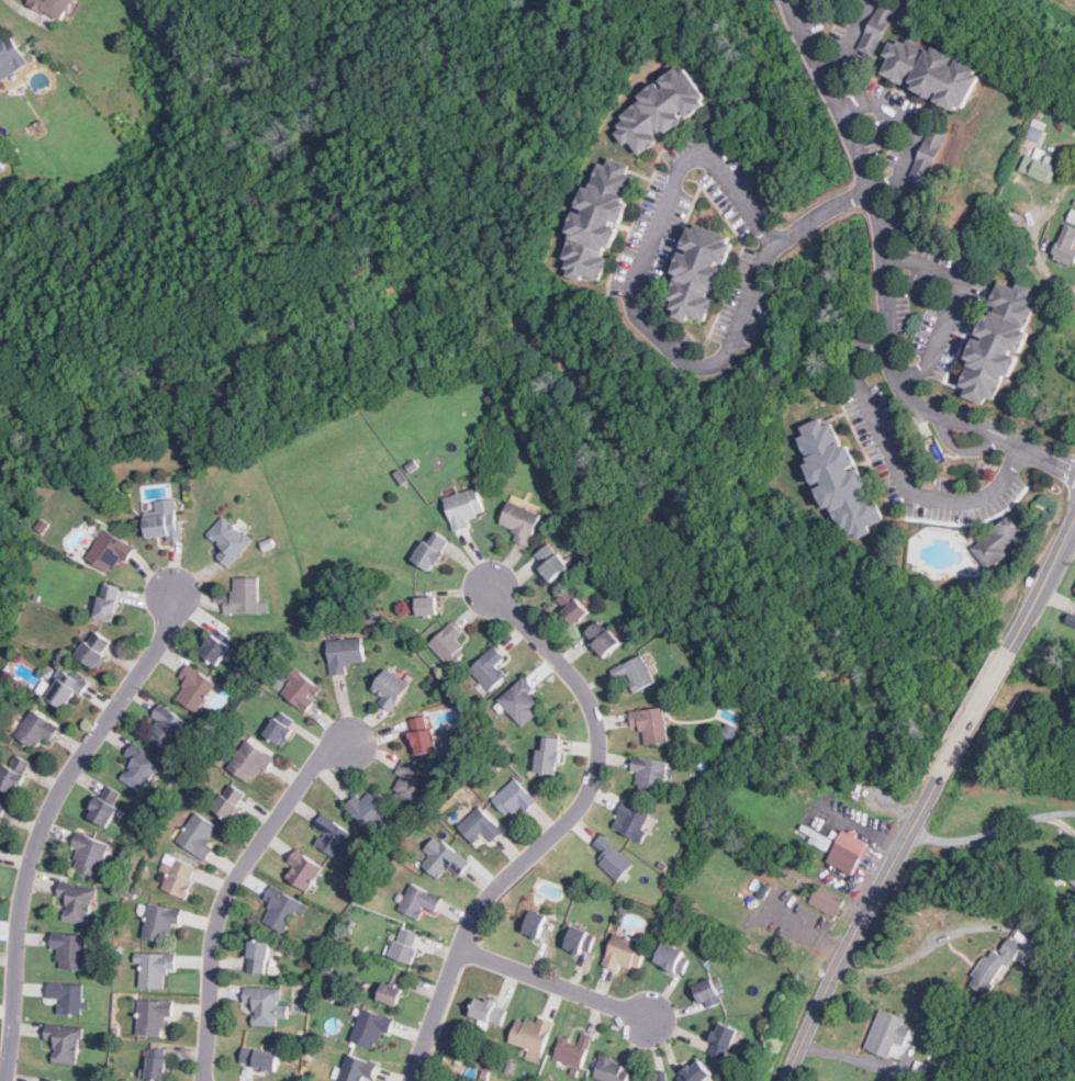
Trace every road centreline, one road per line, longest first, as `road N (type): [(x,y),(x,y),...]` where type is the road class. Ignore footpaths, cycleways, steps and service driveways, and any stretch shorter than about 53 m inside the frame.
road 1 (tertiary): [(1074,519),(832,975),(786,1080)]
road 2 (residential): [(412,1080),(475,911),(572,817),(597,769),(586,697),(490,587)]
road 3 (residential): [(4,1080),(26,872),(43,823),(167,631),(175,594)]
road 4 (residential): [(202,1080),(213,934),(226,893),(321,757),(346,743)]
road 5 (residential): [(458,948),(650,1022)]

